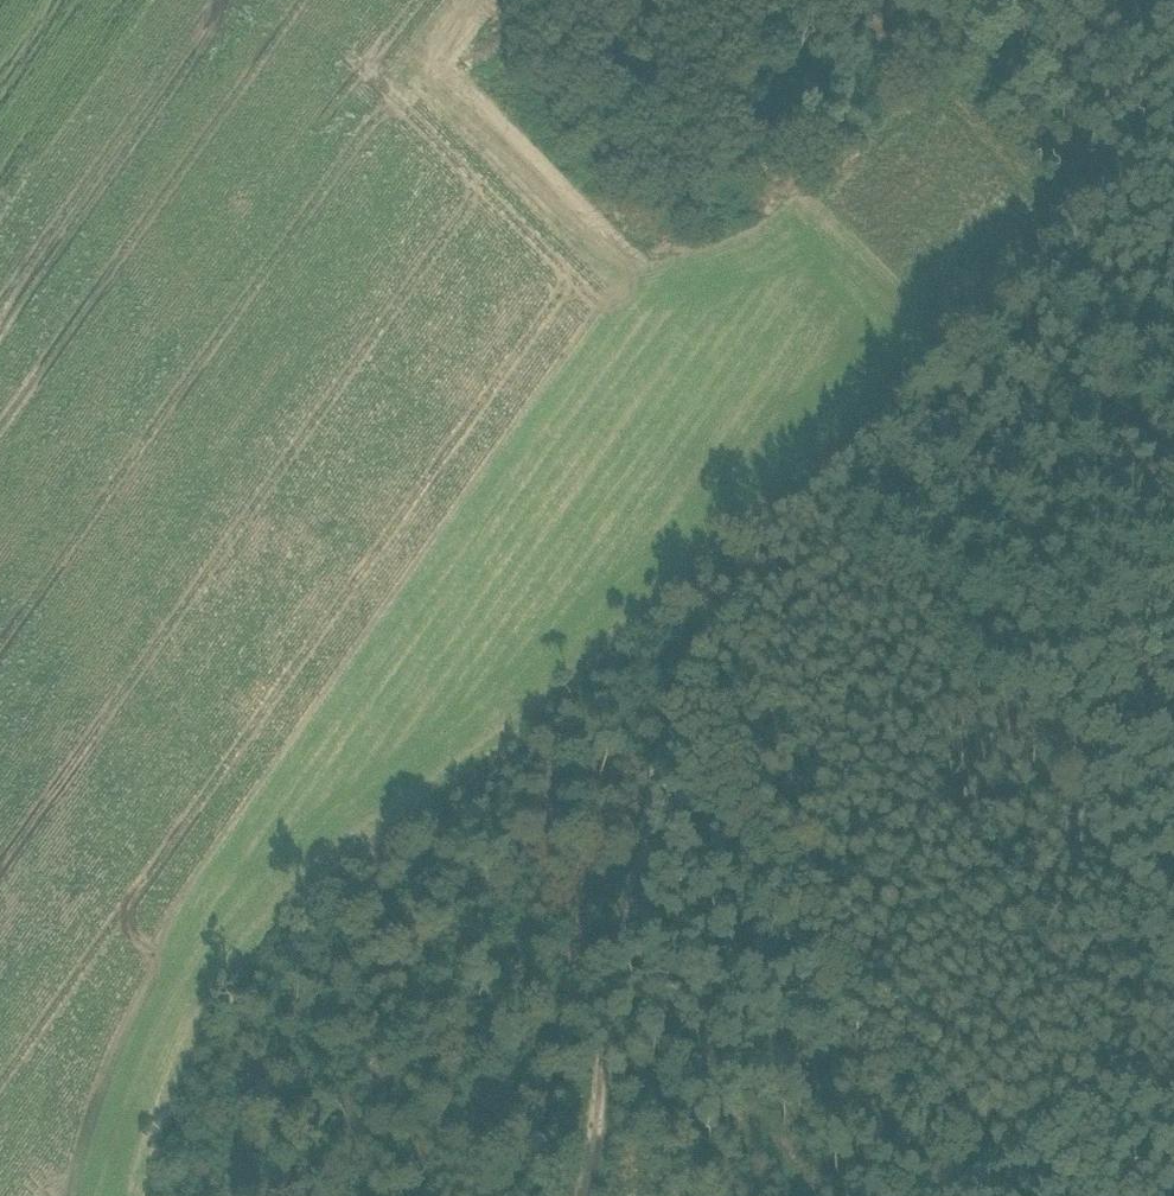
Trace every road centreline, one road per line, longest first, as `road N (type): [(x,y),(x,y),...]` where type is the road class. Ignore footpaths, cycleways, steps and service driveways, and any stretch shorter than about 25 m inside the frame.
road 1 (track): [(1173,140),(815,489),(723,589),(658,782),(616,967),(582,1195)]
road 2 (track): [(616,967),(631,972),(804,1195)]
road 3 (track): [(815,489),(983,683)]

